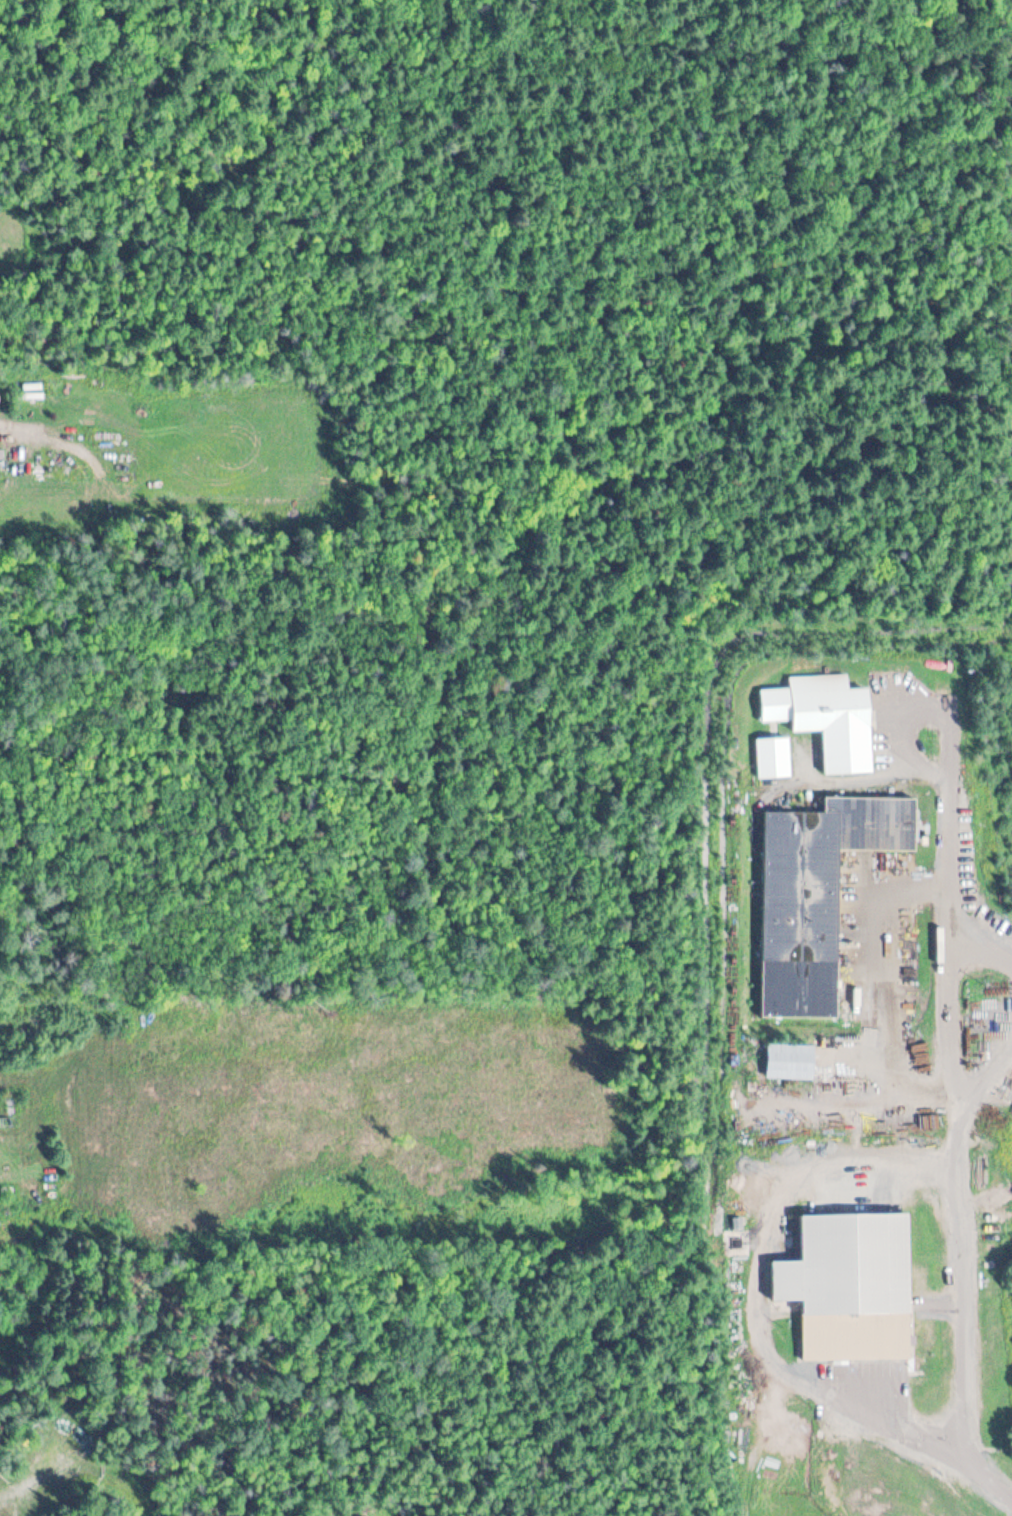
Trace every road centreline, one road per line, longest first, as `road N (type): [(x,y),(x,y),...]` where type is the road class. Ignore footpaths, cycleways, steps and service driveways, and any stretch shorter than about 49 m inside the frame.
road 1 (residential): [(1011,1496),(970,1436),(972,1345),(956,1132),(1011,1045)]

